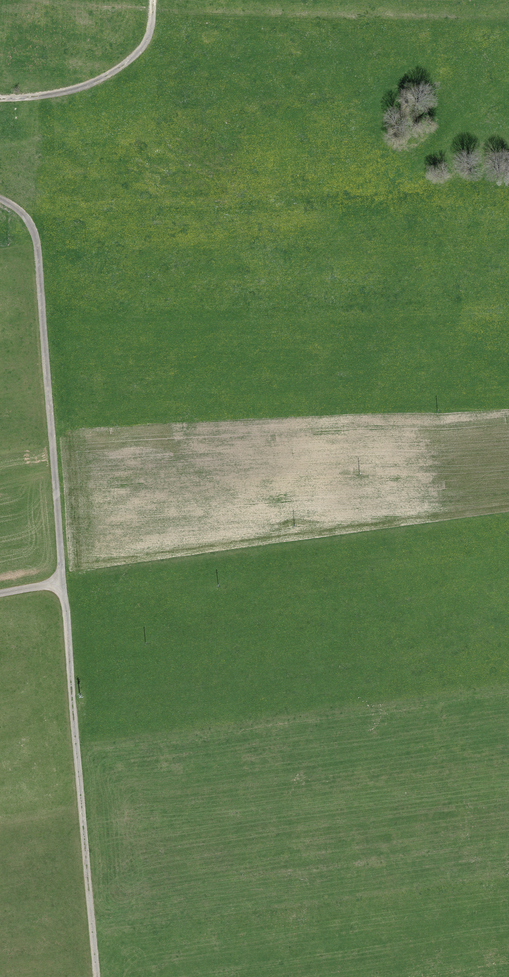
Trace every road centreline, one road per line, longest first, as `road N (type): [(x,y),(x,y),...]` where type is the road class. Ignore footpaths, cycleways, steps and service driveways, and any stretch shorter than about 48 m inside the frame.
road 1 (track): [(0,593),(61,582),(36,243),(23,214),(0,199)]
road 2 (track): [(98,976),(61,582)]
road 3 (track): [(0,100),(95,85),(143,41),(152,0)]

